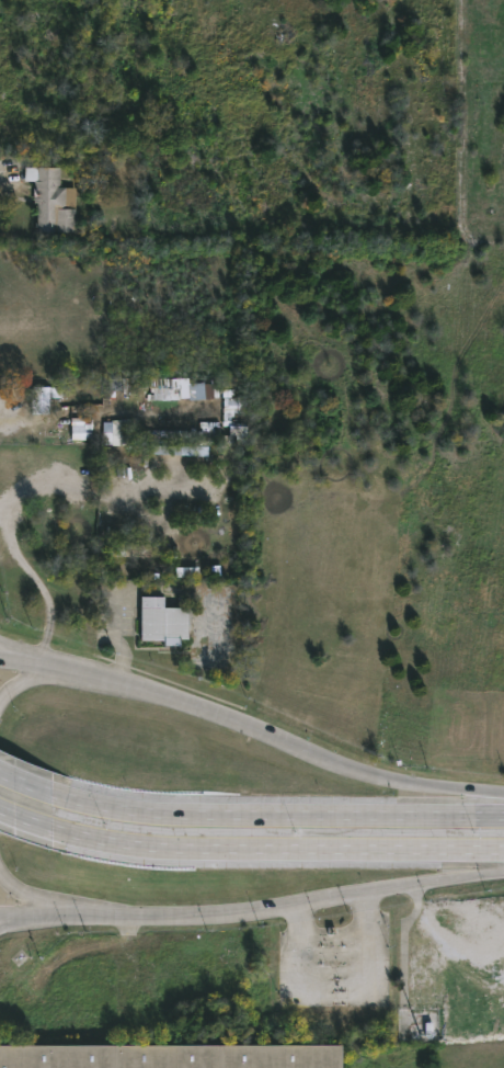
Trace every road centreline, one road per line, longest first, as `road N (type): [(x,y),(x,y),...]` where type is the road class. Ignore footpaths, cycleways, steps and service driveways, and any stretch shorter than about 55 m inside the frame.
road 1 (secondary): [(503,793),(378,779),(148,692),(10,657)]
road 2 (secondary): [(45,917),(293,911),(503,874)]
road 3 (primary): [(64,834),(187,856),(503,852)]
road 4 (primary): [(503,815),(158,814),(82,804)]

